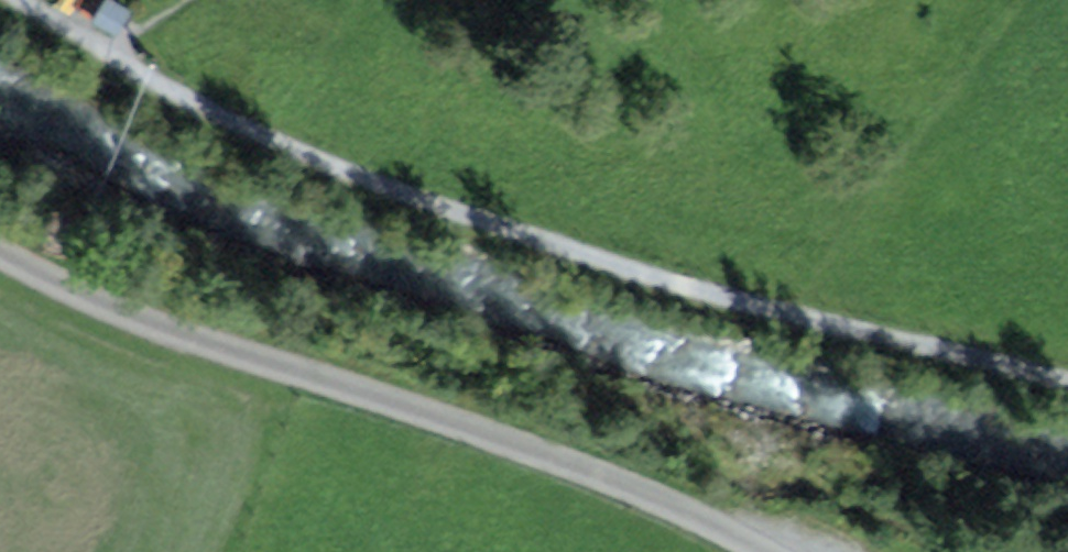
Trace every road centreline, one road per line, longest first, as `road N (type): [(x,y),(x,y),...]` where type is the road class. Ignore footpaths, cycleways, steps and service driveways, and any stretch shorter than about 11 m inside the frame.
road 1 (track): [(1067,385),(603,259),(372,183),(210,113),(20,0)]
road 2 (track): [(0,254),(149,325),(633,495),(745,551)]
road 3 (track): [(108,58),(46,279)]

